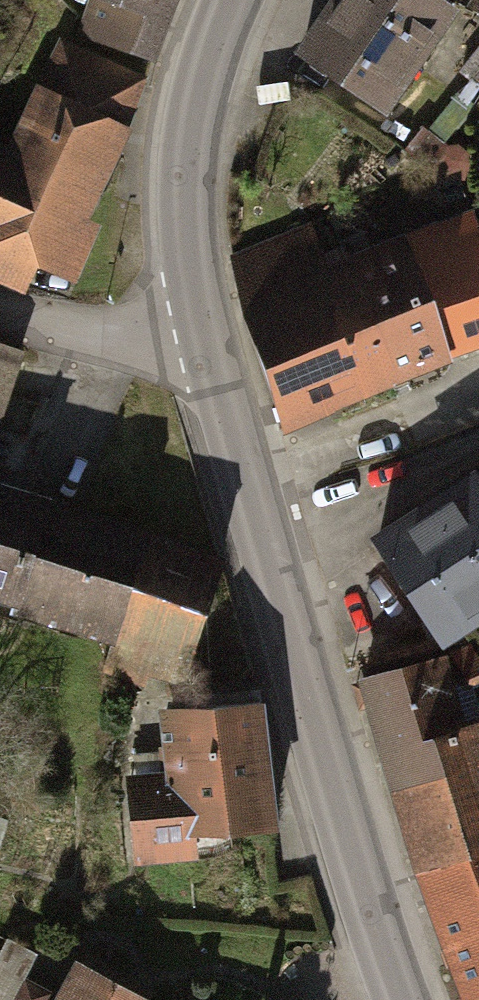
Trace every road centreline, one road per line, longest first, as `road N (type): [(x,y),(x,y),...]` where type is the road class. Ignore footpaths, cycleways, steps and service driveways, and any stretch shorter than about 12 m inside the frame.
road 1 (secondary): [(200,339),(400,999)]
road 2 (secondary): [(233,0),(197,75),(178,193),(200,339)]
road 3 (residential): [(0,306),(200,339)]

